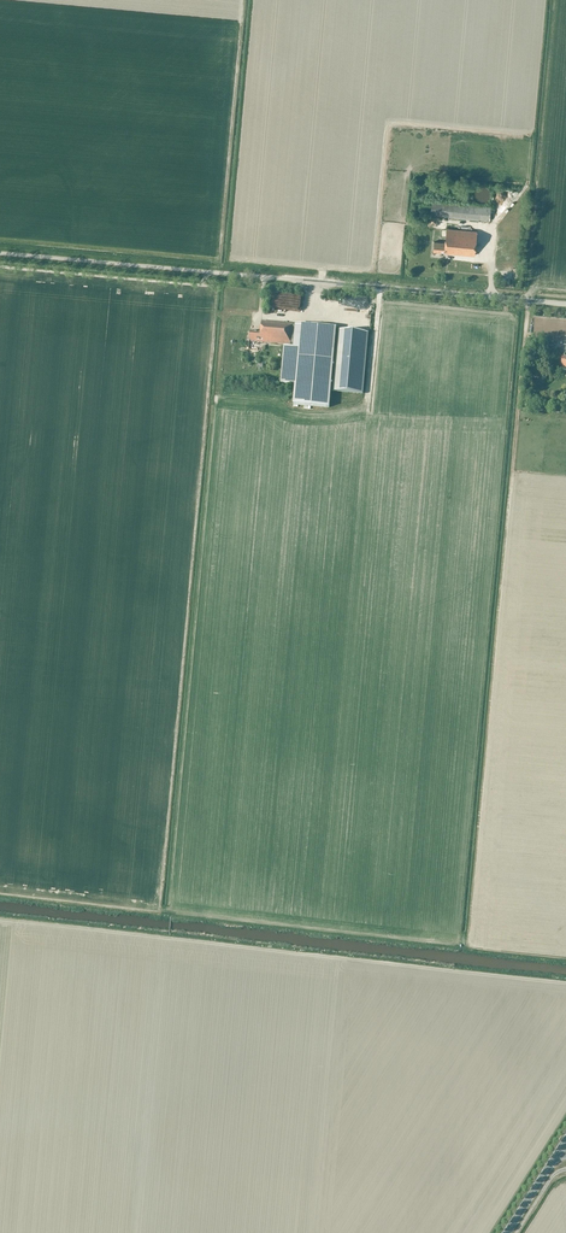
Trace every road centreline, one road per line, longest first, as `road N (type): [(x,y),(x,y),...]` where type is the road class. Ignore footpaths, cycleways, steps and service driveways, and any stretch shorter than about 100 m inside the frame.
road 1 (track): [(171,915),(471,950),(528,300)]
road 2 (unclassified): [(565,304),(0,254)]
road 3 (track): [(565,986),(169,940)]
road 4 (track): [(0,896),(171,915)]
road 5 (track): [(169,940),(0,922)]

